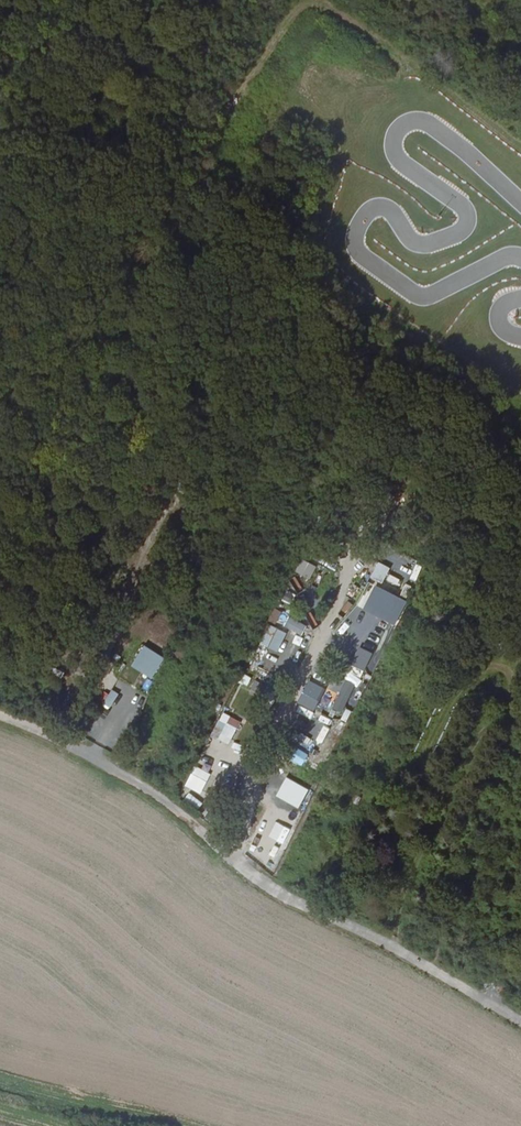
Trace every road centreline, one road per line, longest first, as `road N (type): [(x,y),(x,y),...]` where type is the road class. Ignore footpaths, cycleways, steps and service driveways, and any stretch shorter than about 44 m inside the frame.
road 1 (unclassified): [(0,718),(55,736),(152,792),(282,896),(403,953),(520,1024)]

